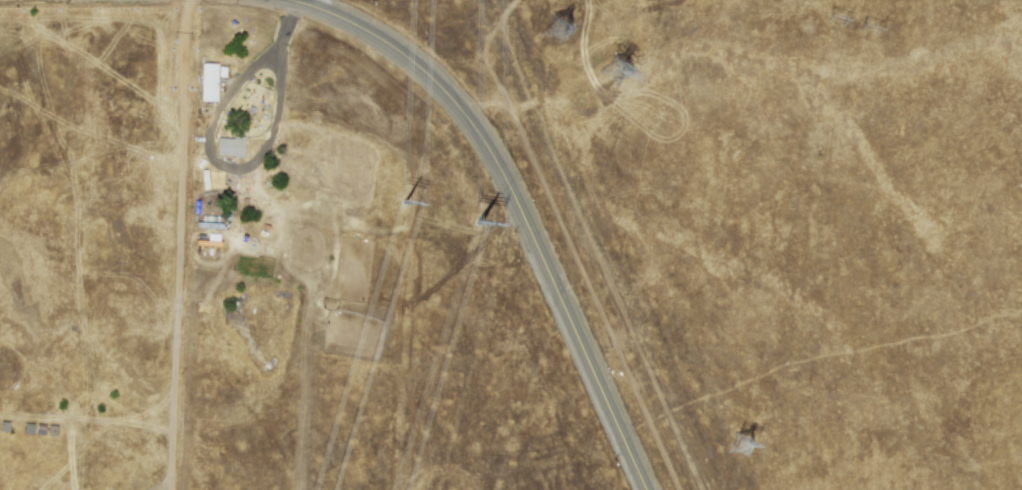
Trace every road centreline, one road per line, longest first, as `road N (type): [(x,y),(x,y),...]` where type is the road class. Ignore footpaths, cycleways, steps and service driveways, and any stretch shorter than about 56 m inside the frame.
road 1 (residential): [(279,0),(368,30),(432,75),(472,121),(644,489)]

